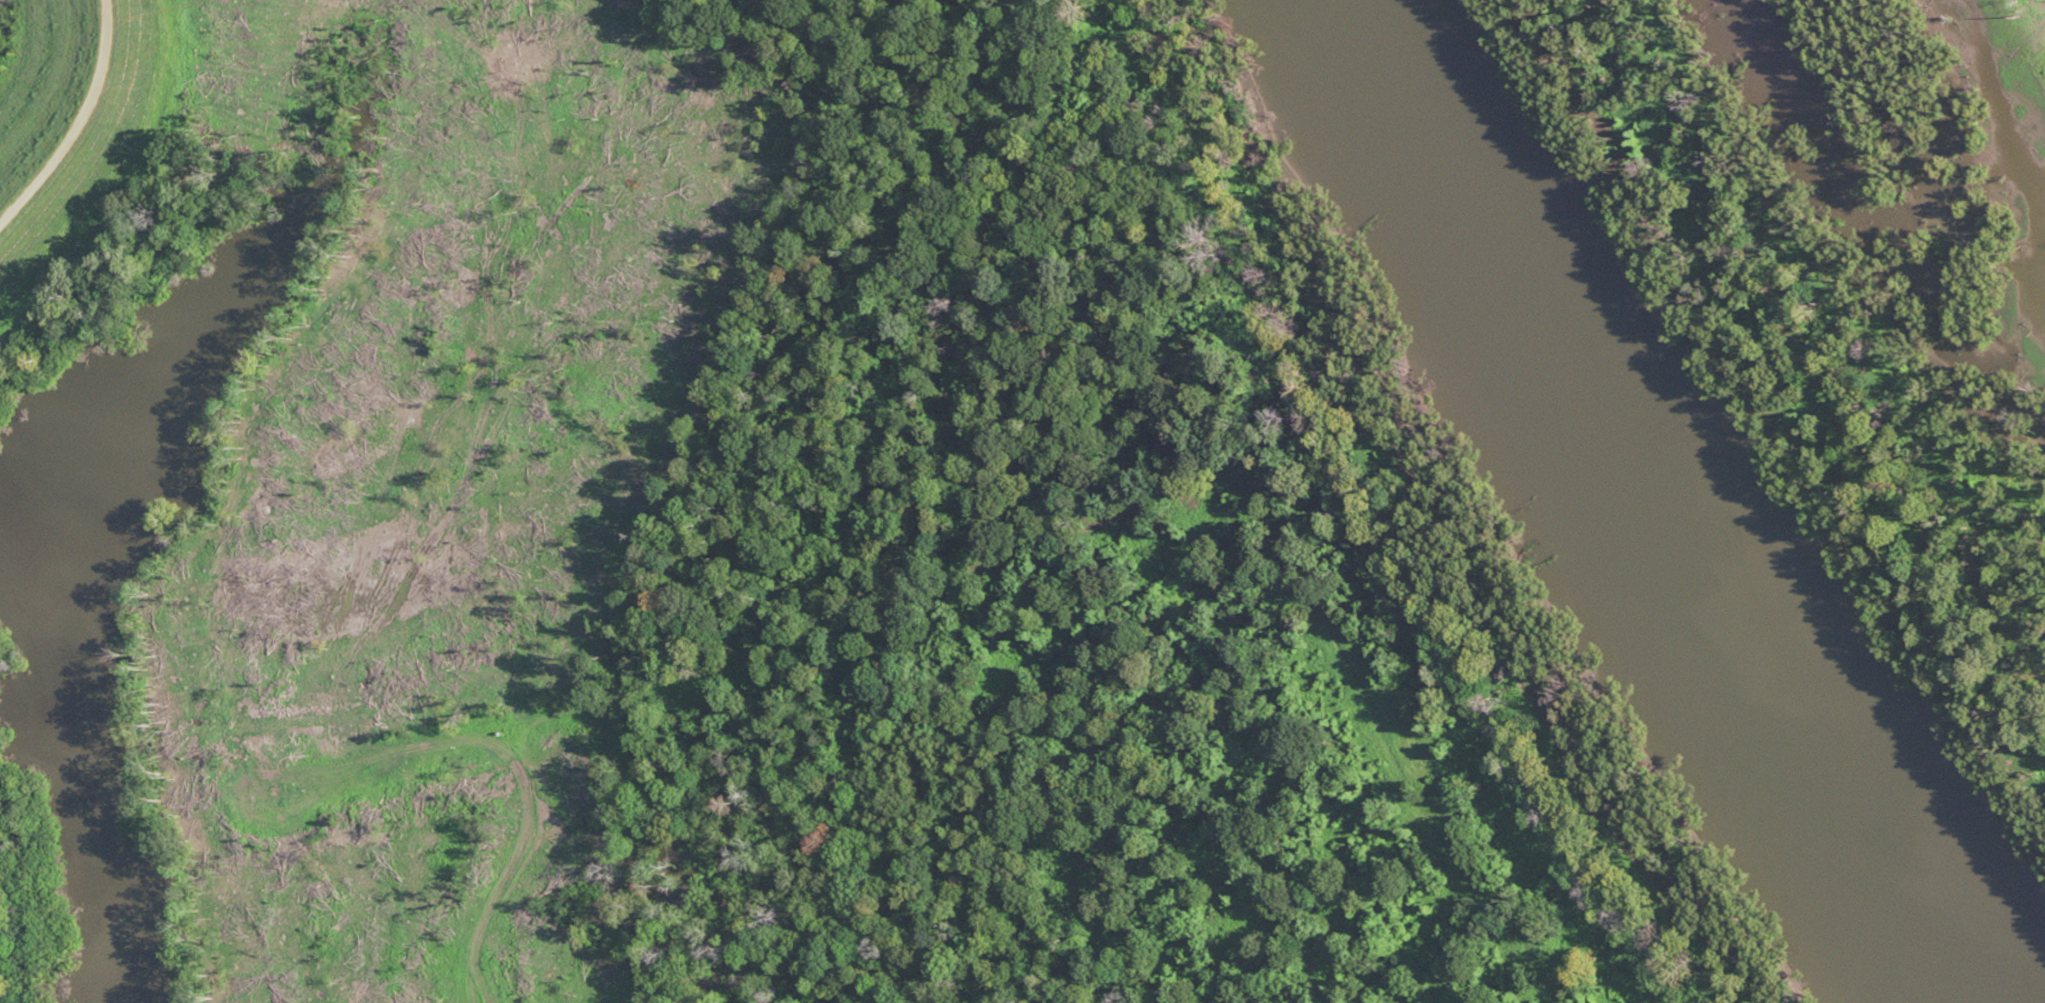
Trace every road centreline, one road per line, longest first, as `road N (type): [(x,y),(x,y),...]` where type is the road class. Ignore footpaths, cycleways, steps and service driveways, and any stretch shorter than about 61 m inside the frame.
road 1 (residential): [(0,225),(49,172),(75,125),(95,78),(106,0)]

